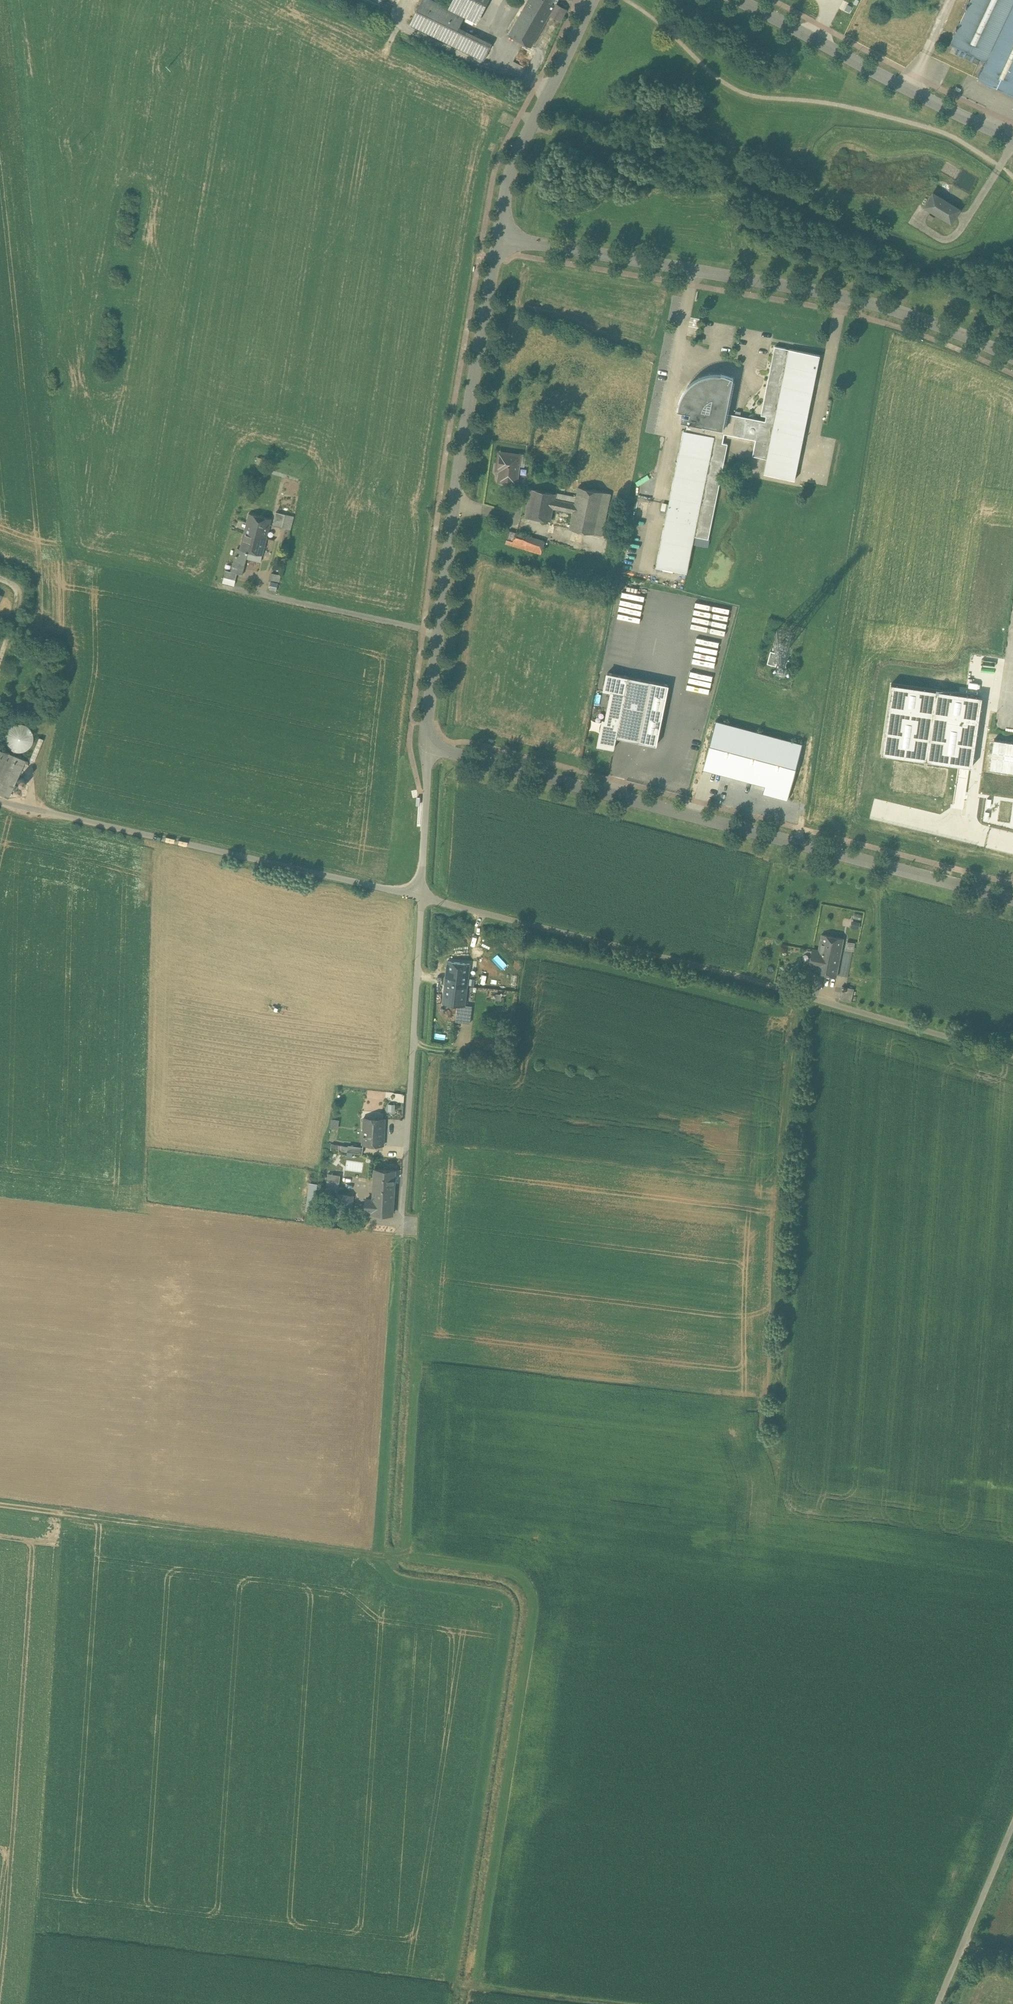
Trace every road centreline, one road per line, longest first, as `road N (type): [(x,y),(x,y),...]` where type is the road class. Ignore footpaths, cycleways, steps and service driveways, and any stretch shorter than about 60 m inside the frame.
road 1 (unclassified): [(420,898),(739,975),(1012,1055)]
road 2 (unclassified): [(426,744),(1012,894)]
road 3 (residential): [(1012,357),(858,299),(501,236)]
road 4 (residential): [(501,236),(462,448),(426,744)]
road 5 (unclassified): [(0,804),(420,898)]
road 6 (track): [(422,1550),(387,1555),(0,1505)]
road 7 (track): [(796,993),(776,1303),(797,1306)]
road 8 (unclassified): [(420,898),(403,1209)]
road 9 (residential): [(1012,139),(739,0)]
road 10 (residential): [(593,0),(511,164),(501,236)]
road 11 (unclassified): [(1012,1824),(939,2003)]
road 12 (unclassified): [(426,744),(420,898)]

